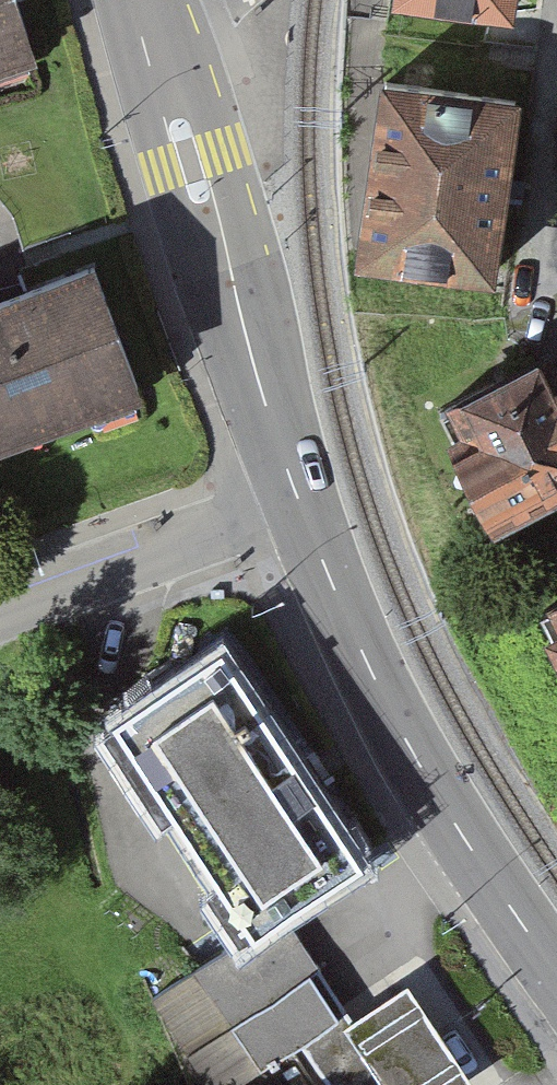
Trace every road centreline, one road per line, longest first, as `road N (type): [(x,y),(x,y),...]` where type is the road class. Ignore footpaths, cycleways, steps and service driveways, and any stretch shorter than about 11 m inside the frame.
road 1 (secondary): [(298,501),(420,766),(556,974)]
road 2 (secondary): [(137,16),(298,501)]
road 3 (residential): [(0,608),(298,501)]

